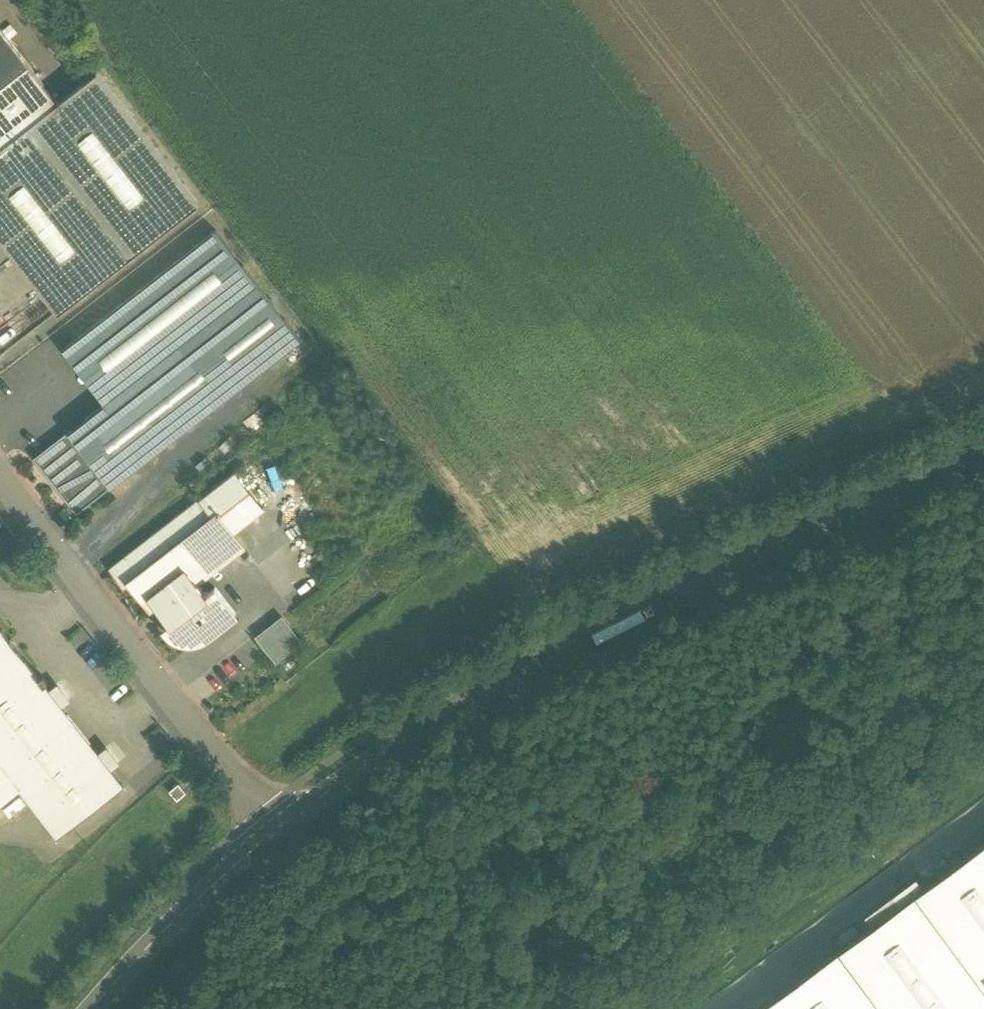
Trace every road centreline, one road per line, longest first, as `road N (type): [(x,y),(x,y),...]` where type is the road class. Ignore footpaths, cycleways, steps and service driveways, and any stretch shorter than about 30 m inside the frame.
road 1 (tertiary): [(275,834),(337,782),(560,649),(698,579),(983,456)]
road 2 (residential): [(0,467),(275,834)]
road 3 (tertiary): [(90,1008),(171,924),(275,834)]

